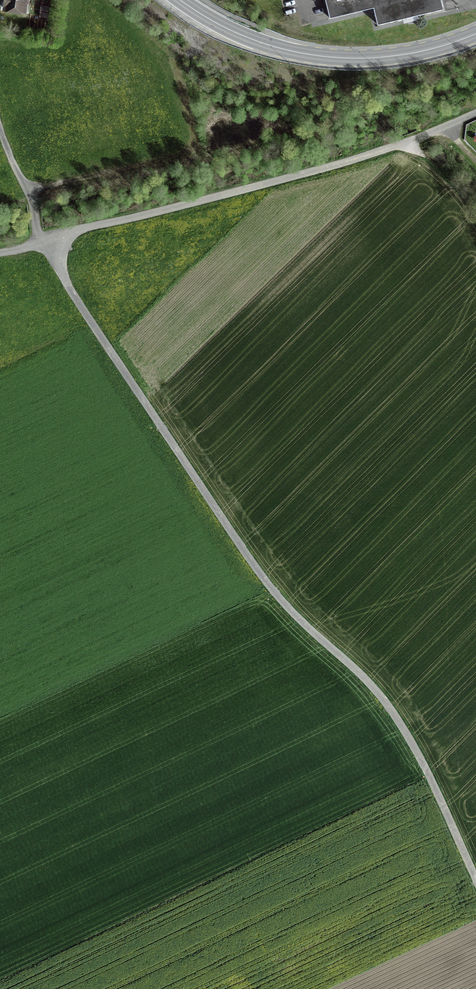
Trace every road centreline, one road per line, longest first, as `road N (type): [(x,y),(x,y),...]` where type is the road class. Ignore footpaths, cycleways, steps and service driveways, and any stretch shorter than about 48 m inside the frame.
road 1 (unclassified): [(475,880),(399,723),(247,557),(37,230)]
road 2 (secondary): [(475,33),(421,53),(327,55),(261,44),(180,0)]
road 3 (track): [(174,57),(197,148),(28,188)]

